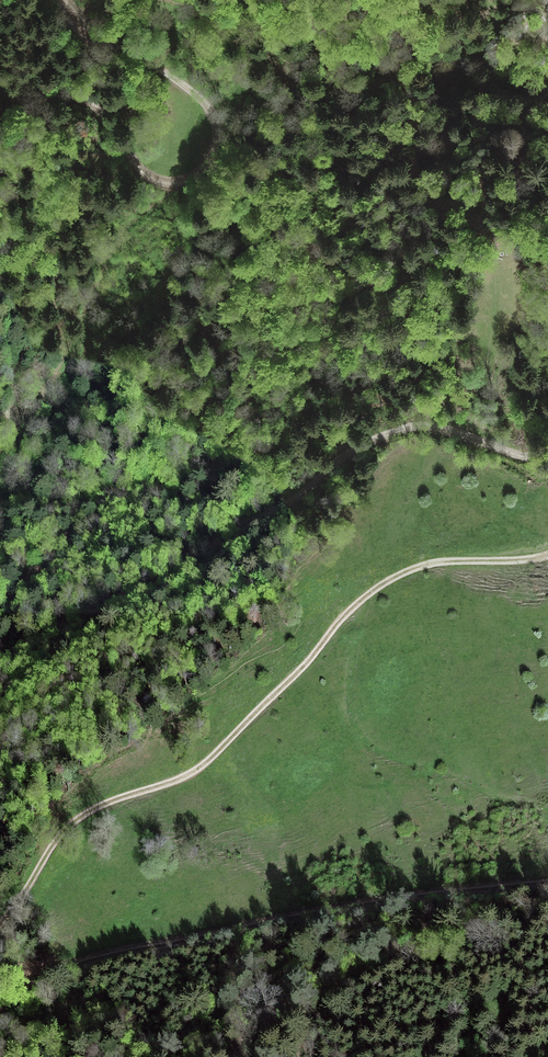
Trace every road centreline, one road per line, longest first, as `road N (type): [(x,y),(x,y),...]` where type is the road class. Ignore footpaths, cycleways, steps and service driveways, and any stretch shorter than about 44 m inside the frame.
road 1 (track): [(0,924),(76,818),(200,766),(368,594),(439,562),(547,555)]
road 2 (track): [(0,663),(202,572),(348,457),(402,429),(424,425),(547,466)]
road 3 (track): [(547,884),(155,946),(78,965),(0,1007)]
road 4 (track): [(209,164),(183,182),(158,181),(91,102),(0,88)]
road 5 (track): [(67,0),(81,21),(208,104),(221,127),(209,164)]

